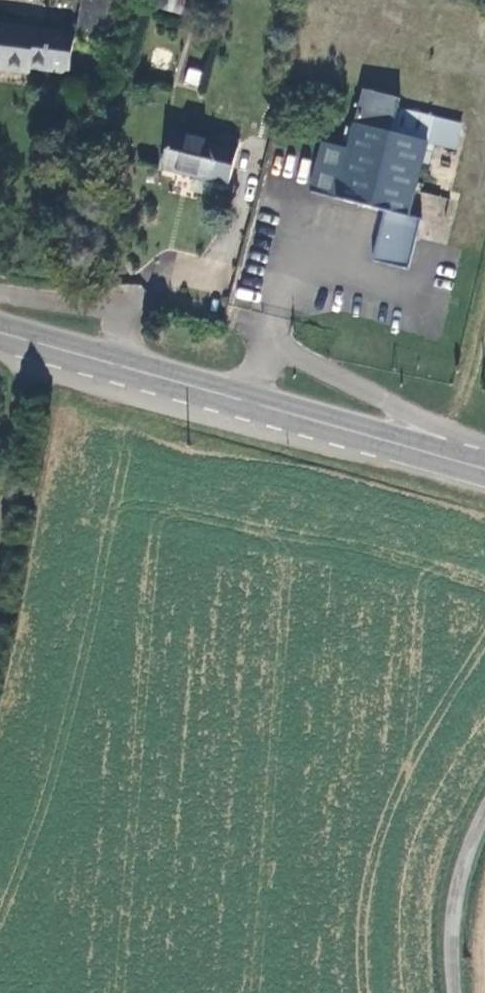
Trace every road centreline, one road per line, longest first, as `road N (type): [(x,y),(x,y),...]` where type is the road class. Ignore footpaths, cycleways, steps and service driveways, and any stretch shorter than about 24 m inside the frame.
road 1 (secondary): [(0,335),(484,470)]
road 2 (unclassified): [(484,811),(455,882),(463,992)]
road 3 (track): [(484,315),(469,384),(440,435)]

